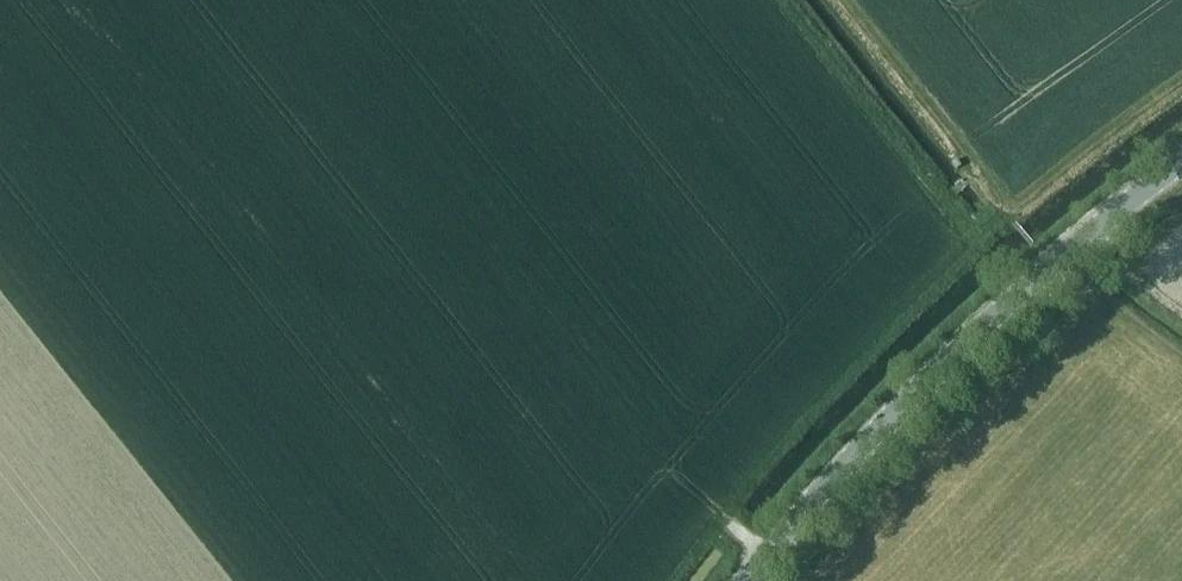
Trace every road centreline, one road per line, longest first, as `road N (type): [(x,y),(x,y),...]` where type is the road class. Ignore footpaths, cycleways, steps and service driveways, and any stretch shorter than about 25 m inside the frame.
road 1 (tertiary): [(763,580),(897,407),(1181,161)]

